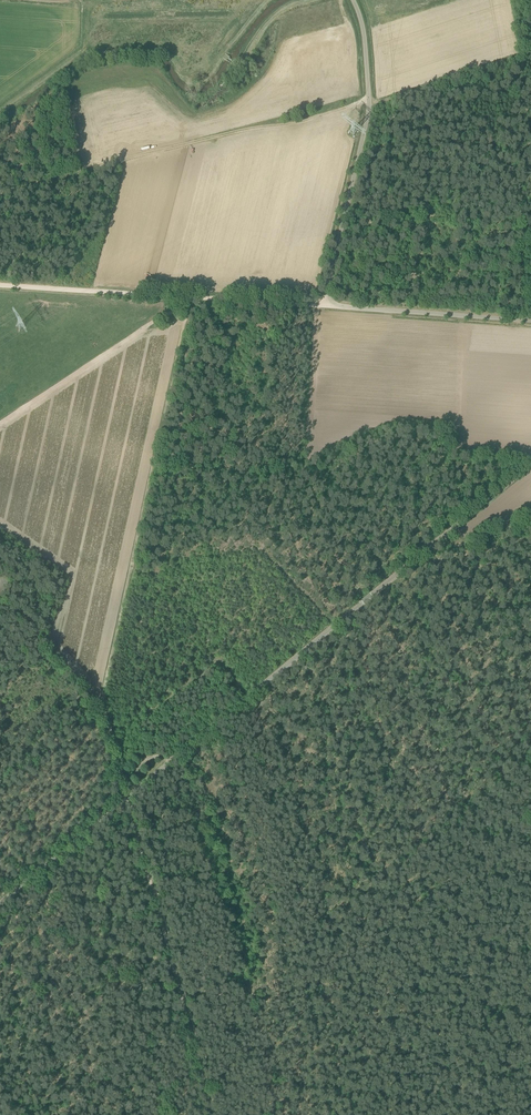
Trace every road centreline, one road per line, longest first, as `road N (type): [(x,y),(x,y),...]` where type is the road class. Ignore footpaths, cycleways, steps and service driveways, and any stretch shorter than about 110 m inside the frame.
road 1 (tertiary): [(530,464),(127,798)]
road 2 (track): [(127,798),(101,706),(190,298)]
road 3 (track): [(185,1002),(276,960),(462,797),(530,758)]
road 4 (track): [(211,1114),(127,798)]
road 5 (unclassified): [(322,305),(369,106),(364,29),(353,0)]
road 6 (track): [(190,298),(0,424)]
road 7 (unclassified): [(322,305),(530,320)]
road 8 (track): [(0,284),(190,298)]
road 9 (track): [(530,223),(344,214)]
road 10 (track): [(369,106),(530,52)]
road 11 (tertiary): [(0,903),(127,798)]
road 12 (track): [(190,298),(322,305)]

